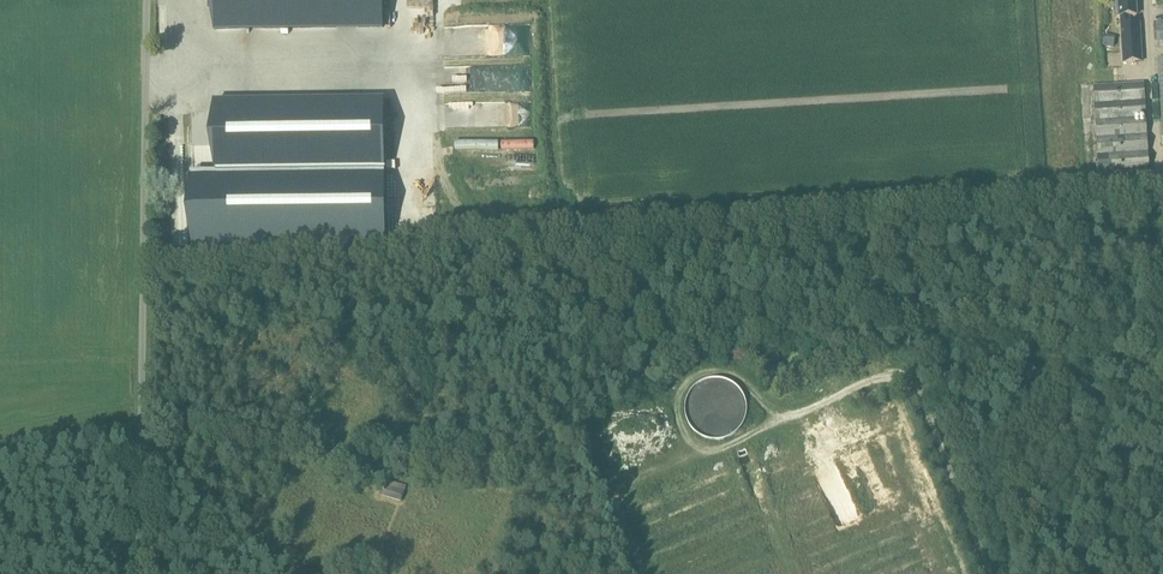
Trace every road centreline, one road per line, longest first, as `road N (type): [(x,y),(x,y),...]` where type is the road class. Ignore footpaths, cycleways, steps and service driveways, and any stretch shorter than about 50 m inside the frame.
road 1 (unclassified): [(136,573),(148,0)]
road 2 (track): [(139,426),(0,450)]
road 3 (track): [(139,446),(233,549)]

